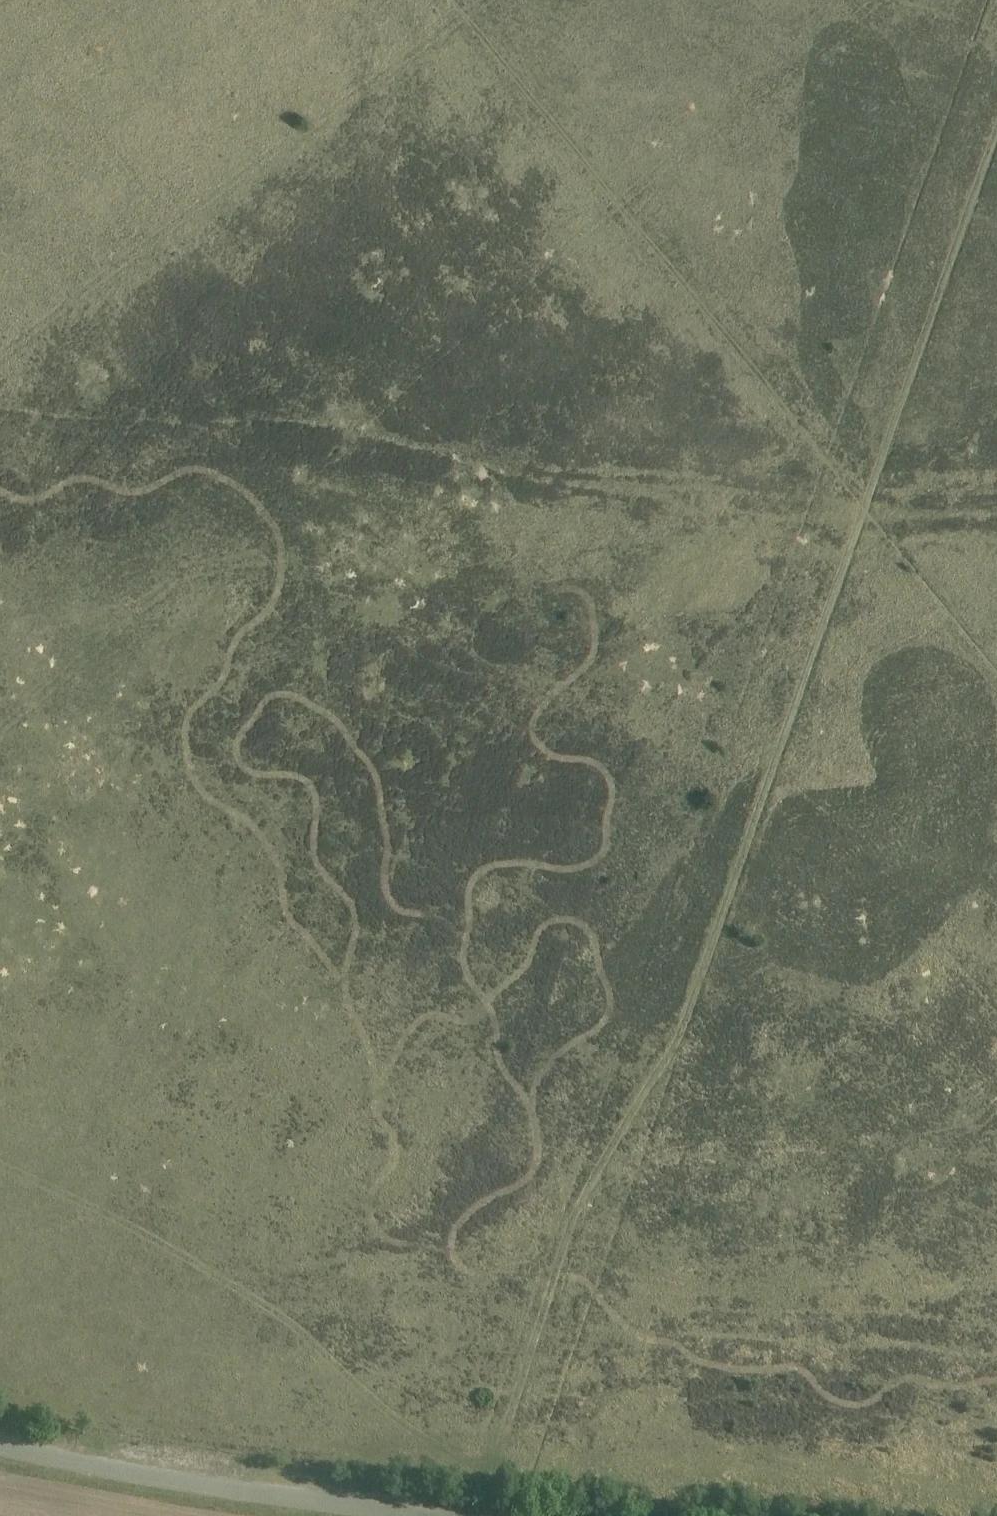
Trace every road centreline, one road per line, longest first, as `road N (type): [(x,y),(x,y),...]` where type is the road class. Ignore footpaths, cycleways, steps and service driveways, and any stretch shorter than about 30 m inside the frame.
road 1 (unclassified): [(419,1515),(0,1445)]

